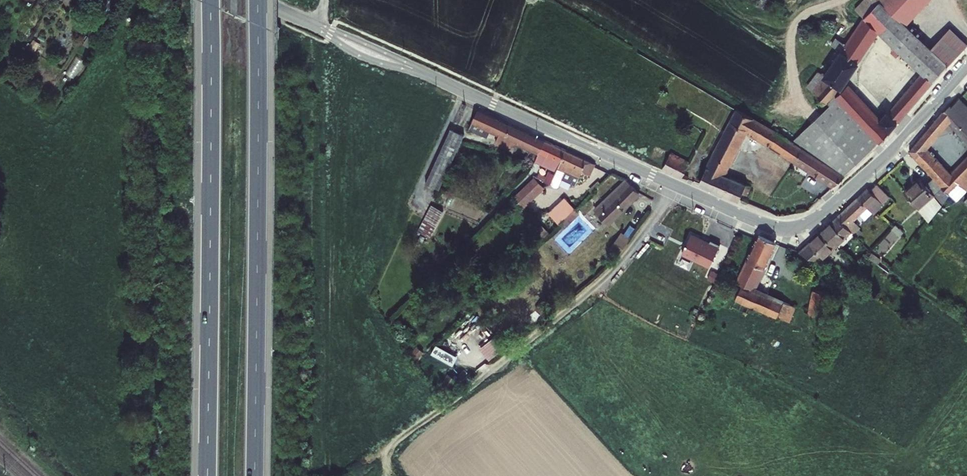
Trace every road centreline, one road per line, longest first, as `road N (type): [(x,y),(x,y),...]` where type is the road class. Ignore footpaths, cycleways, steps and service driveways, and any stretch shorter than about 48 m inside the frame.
road 1 (tertiary): [(249,0),(785,229),(809,224),(887,156),(966,67)]
road 2 (motorway): [(211,0),(207,475)]
road 3 (motorway): [(255,475),(258,0)]
road 4 (track): [(679,186),(635,253),(399,440),(391,455)]

